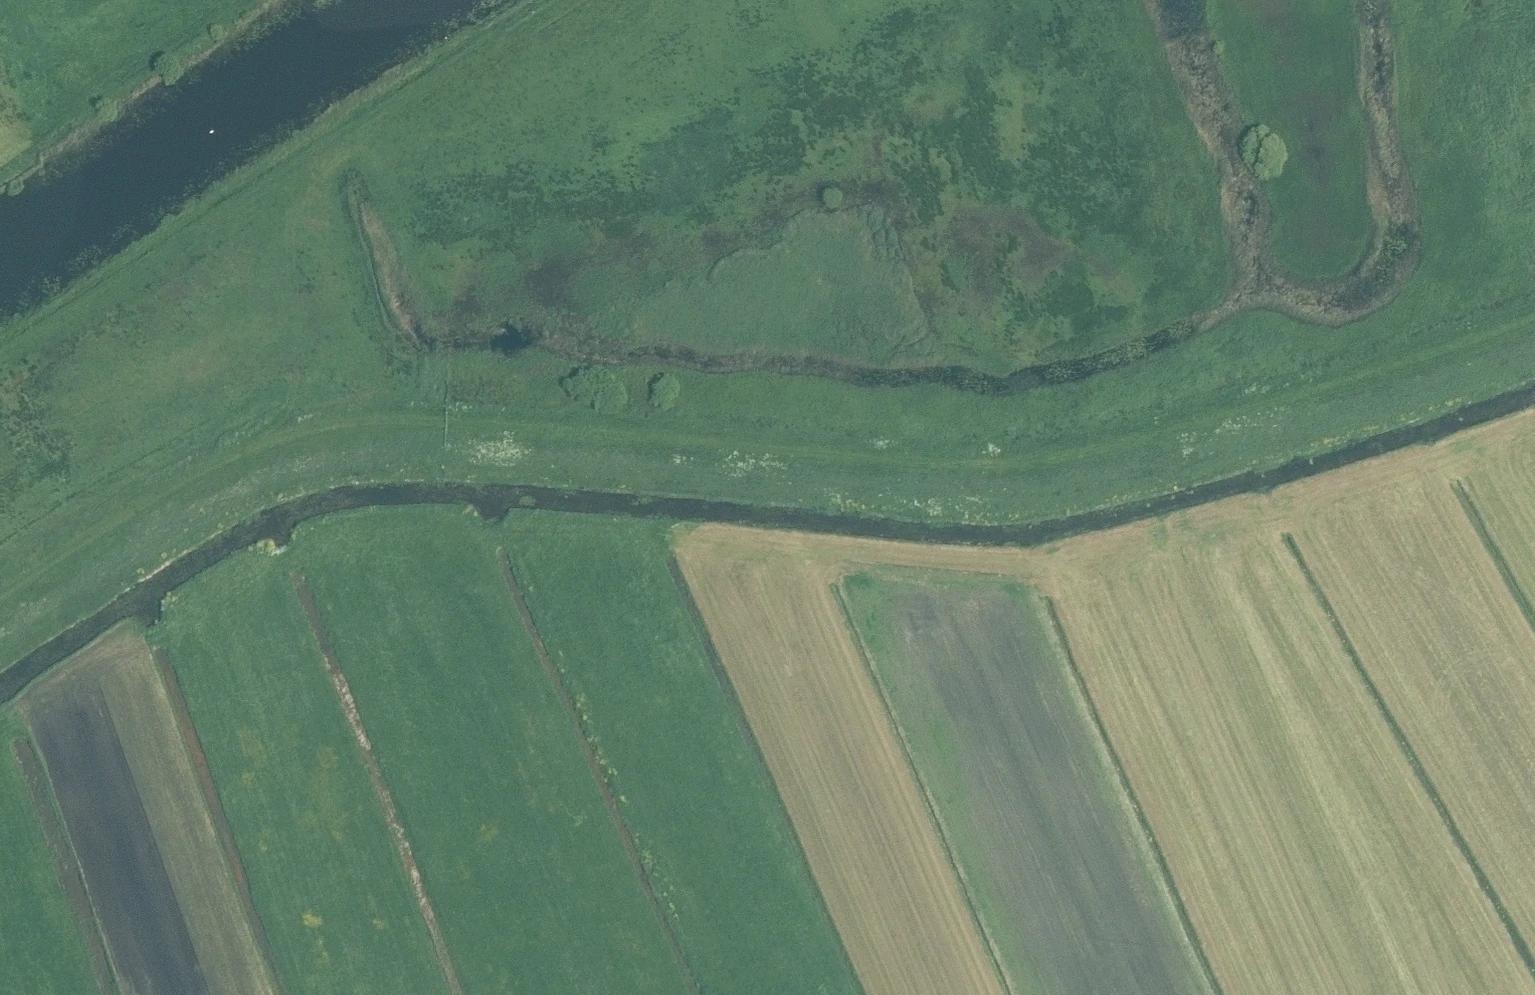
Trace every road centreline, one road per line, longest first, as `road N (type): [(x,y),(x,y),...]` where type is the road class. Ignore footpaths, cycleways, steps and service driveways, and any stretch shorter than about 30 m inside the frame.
road 1 (track): [(0,606),(100,540),(329,440),(474,428),(970,478),(1045,473),(1534,303)]

